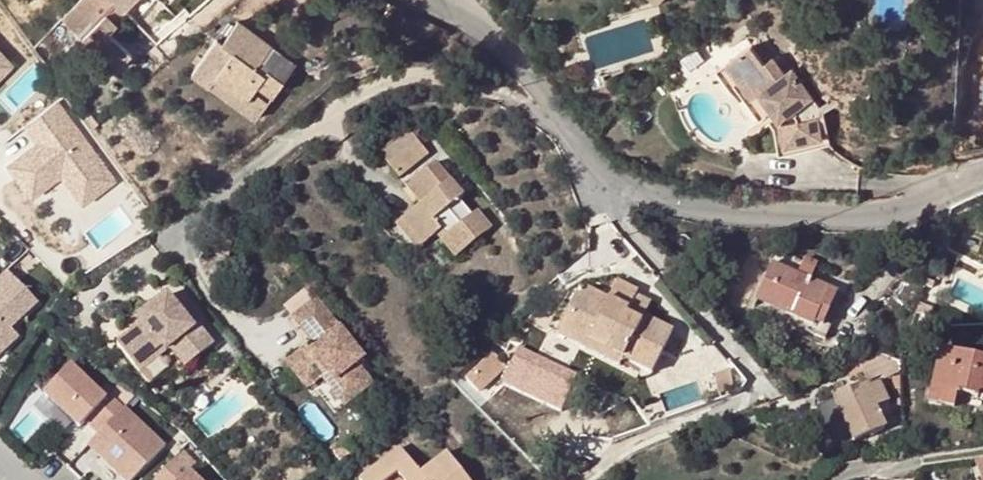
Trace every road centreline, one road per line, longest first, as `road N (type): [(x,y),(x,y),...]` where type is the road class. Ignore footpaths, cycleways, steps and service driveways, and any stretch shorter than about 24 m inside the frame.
road 1 (residential): [(982,170),(875,218),(742,216),(629,194),(595,167),(479,27),(432,0)]

